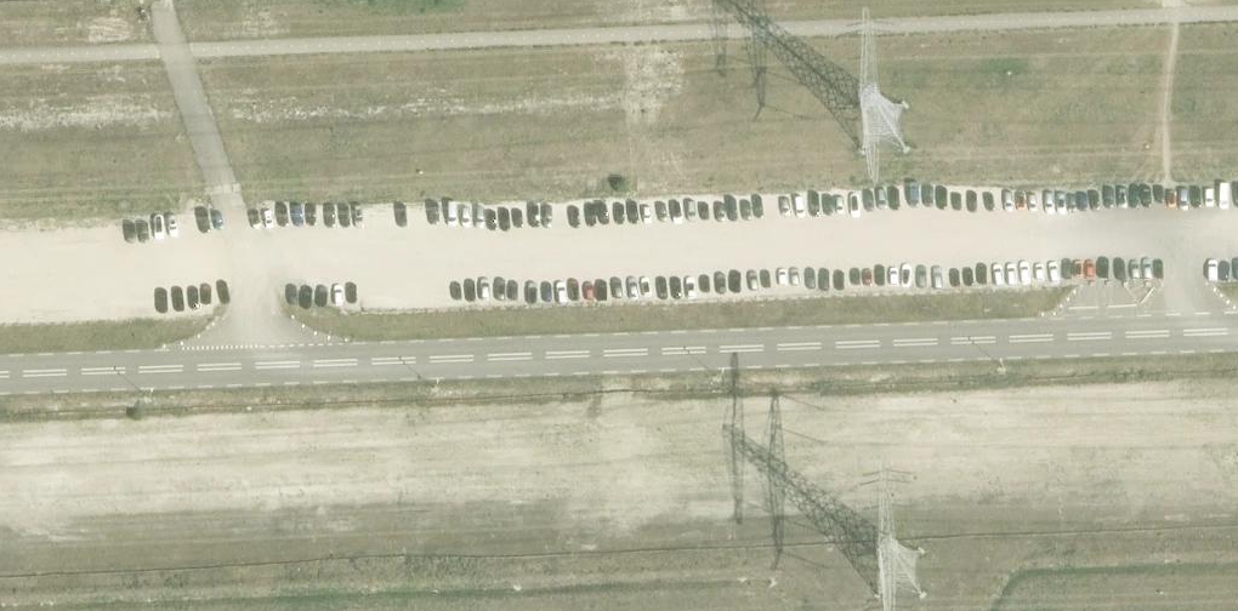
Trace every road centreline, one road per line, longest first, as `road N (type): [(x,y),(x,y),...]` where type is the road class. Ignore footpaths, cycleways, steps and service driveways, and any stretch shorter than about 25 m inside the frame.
road 1 (unclassified): [(0,379),(1237,335)]

